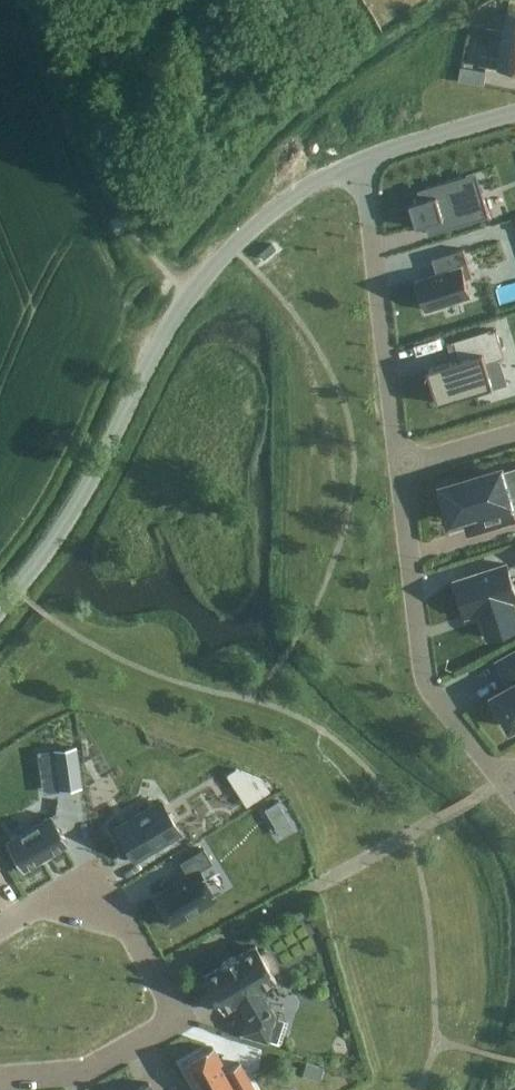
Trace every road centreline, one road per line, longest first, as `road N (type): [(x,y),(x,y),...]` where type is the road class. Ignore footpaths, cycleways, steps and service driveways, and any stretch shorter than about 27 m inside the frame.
road 1 (unclassified): [(0,608),(67,517),(184,294),(273,209),(363,160)]
road 2 (residential): [(399,466),(426,682),(506,779)]
road 3 (residential): [(363,160),(399,466)]
road 4 (residential): [(156,975),(177,1023),(87,1070),(0,1078)]
road 5 (residential): [(0,924),(92,883),(114,901),(156,975)]
road 6 (unclassified): [(363,160),(514,111)]
road 7 (residential): [(514,433),(399,466)]

